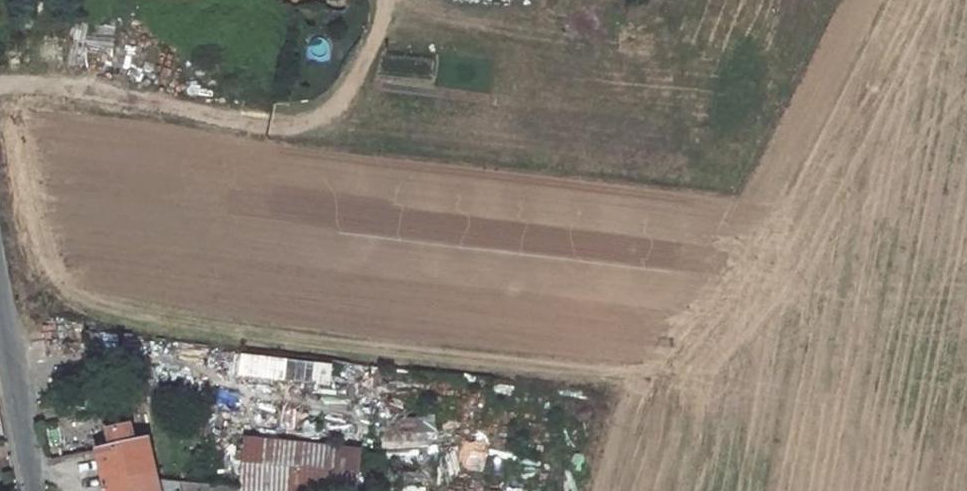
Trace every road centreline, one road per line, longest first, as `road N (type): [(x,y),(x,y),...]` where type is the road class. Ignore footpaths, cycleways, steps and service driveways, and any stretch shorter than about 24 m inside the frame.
road 1 (residential): [(12,327),(48,490)]

